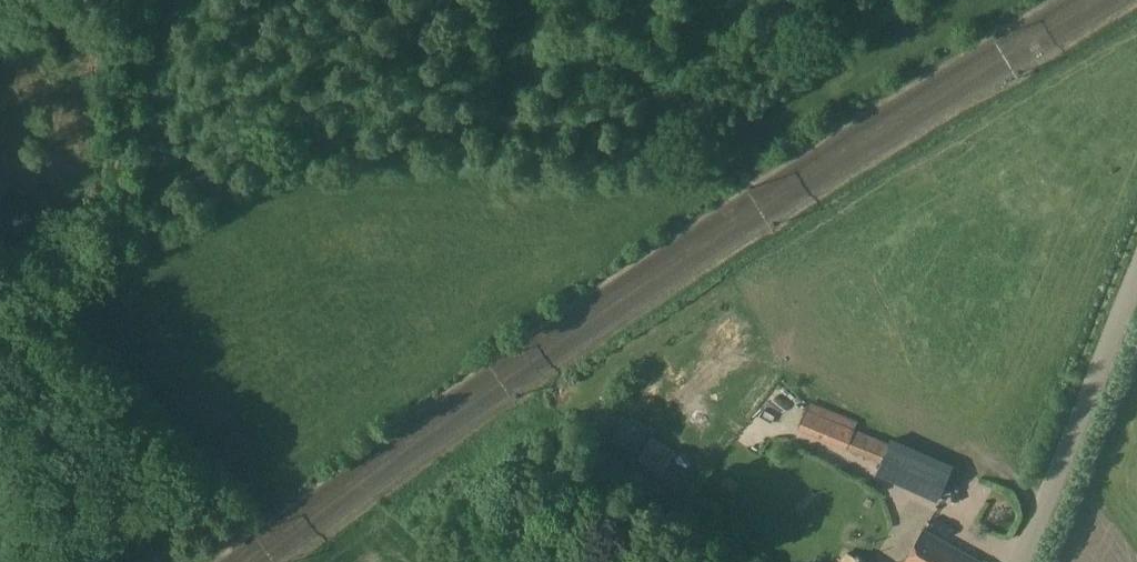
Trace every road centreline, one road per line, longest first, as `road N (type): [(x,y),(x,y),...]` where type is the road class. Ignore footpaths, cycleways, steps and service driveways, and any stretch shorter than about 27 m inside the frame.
road 1 (unclassified): [(1019,561),(1136,275)]

